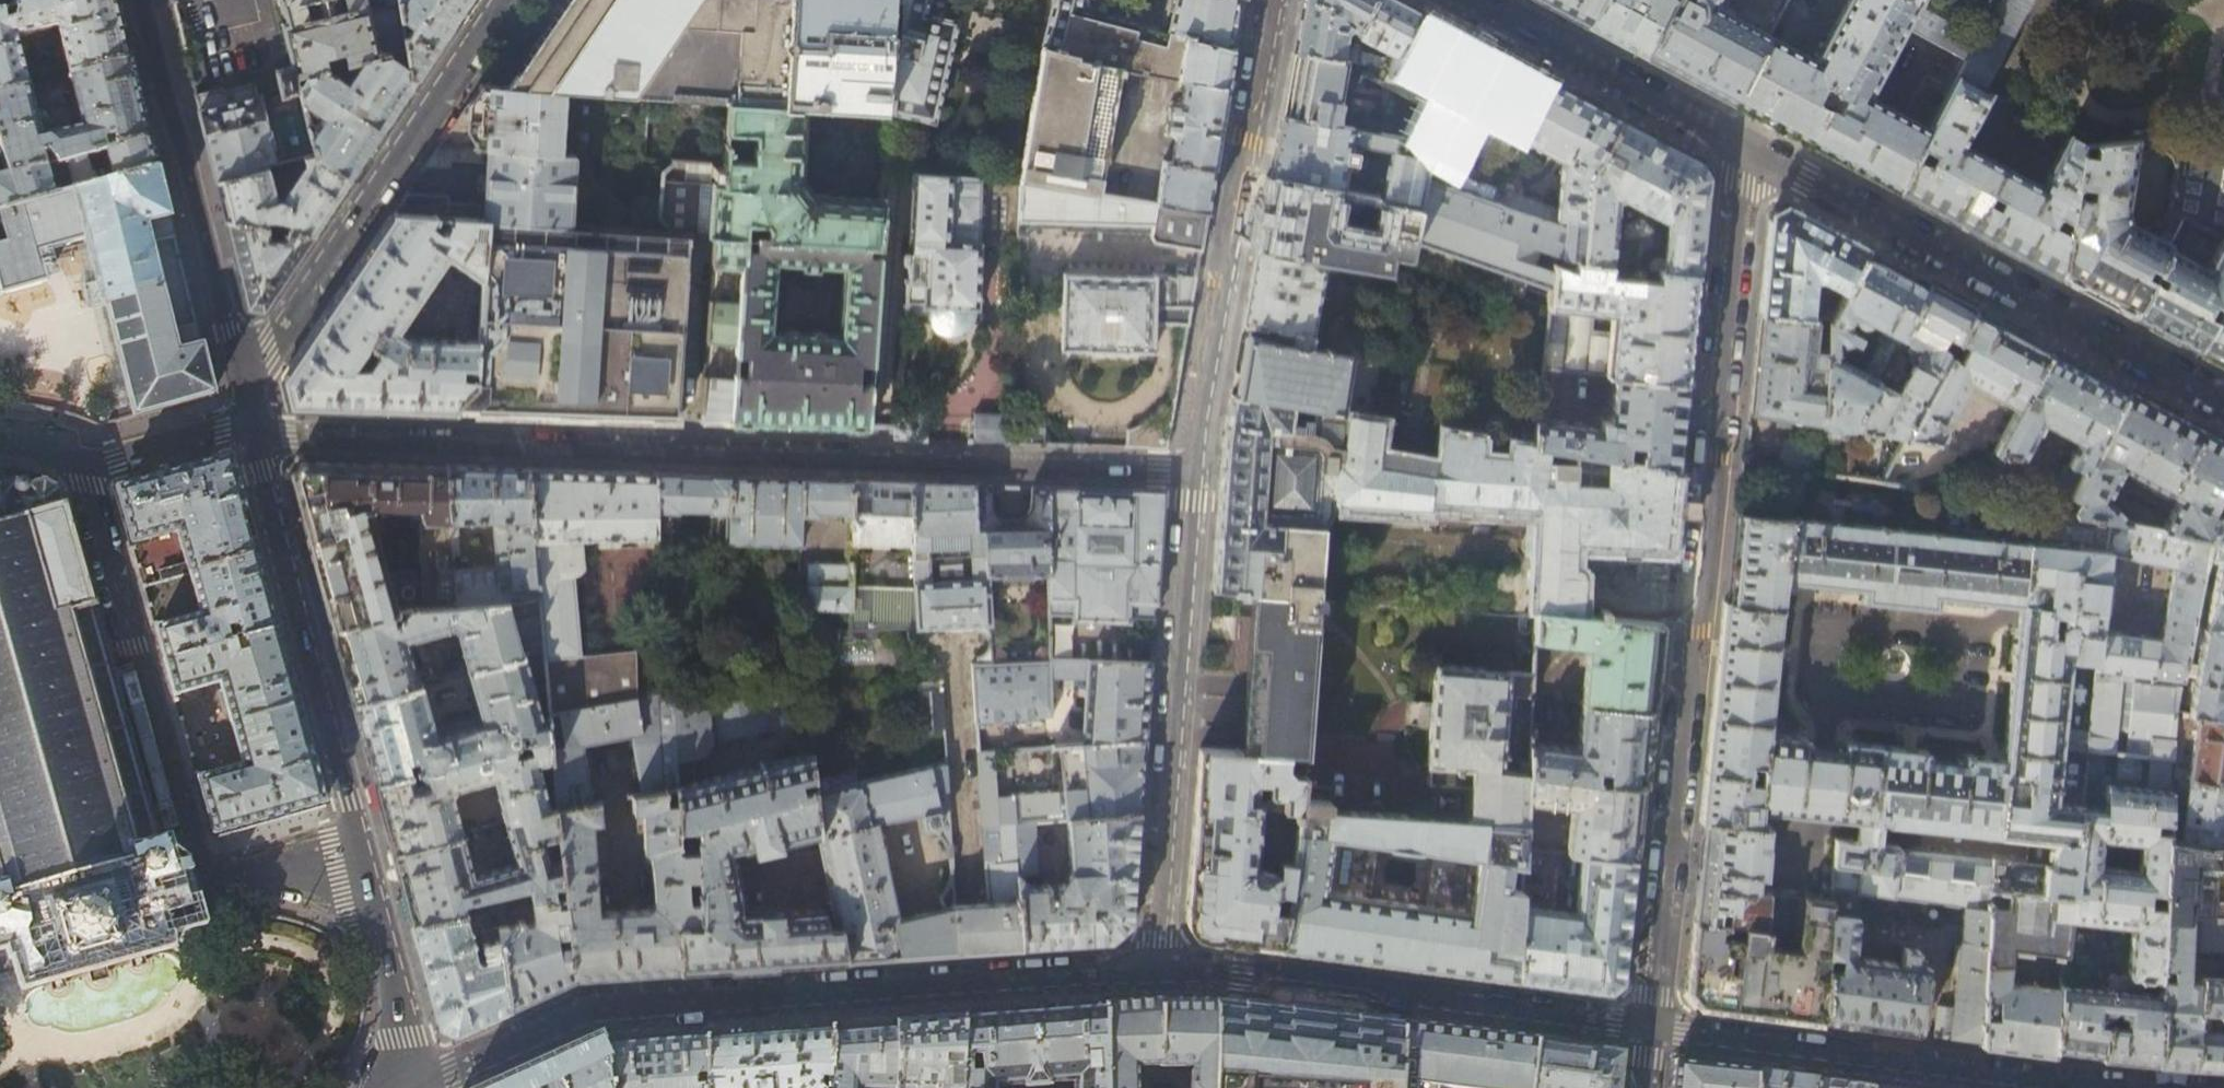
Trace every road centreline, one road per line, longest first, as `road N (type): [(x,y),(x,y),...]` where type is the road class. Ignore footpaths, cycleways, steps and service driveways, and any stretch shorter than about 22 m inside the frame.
road 1 (residential): [(253,431),(1191,471)]
road 2 (residential): [(1650,1028),(1747,151)]
road 3 (tertiary): [(1153,966),(588,1010),(408,1087)]
road 4 (residential): [(2223,402),(1747,151)]
road 5 (tertiary): [(1650,1028),(1153,966)]
road 6 (residential): [(1191,471),(1153,966)]
road 7 (residential): [(1273,0),(1191,471)]
road 8 (residential): [(245,388),(502,0)]
road 9 (tertiary): [(2103,1087),(1650,1028)]
road 10 (tertiary): [(253,431),(361,857)]
road 11 (residential): [(80,469),(201,891)]
road 12 (tertiary): [(147,0),(245,388)]
road 13 (residential): [(1747,151),(1462,0)]
road 14 (tertiary): [(361,857),(401,998),(406,1087)]
road 15 (residential): [(0,949),(201,891)]
road 16 (residential): [(253,431),(225,431),(80,469)]
road 17 (residential): [(361,857),(201,891)]

